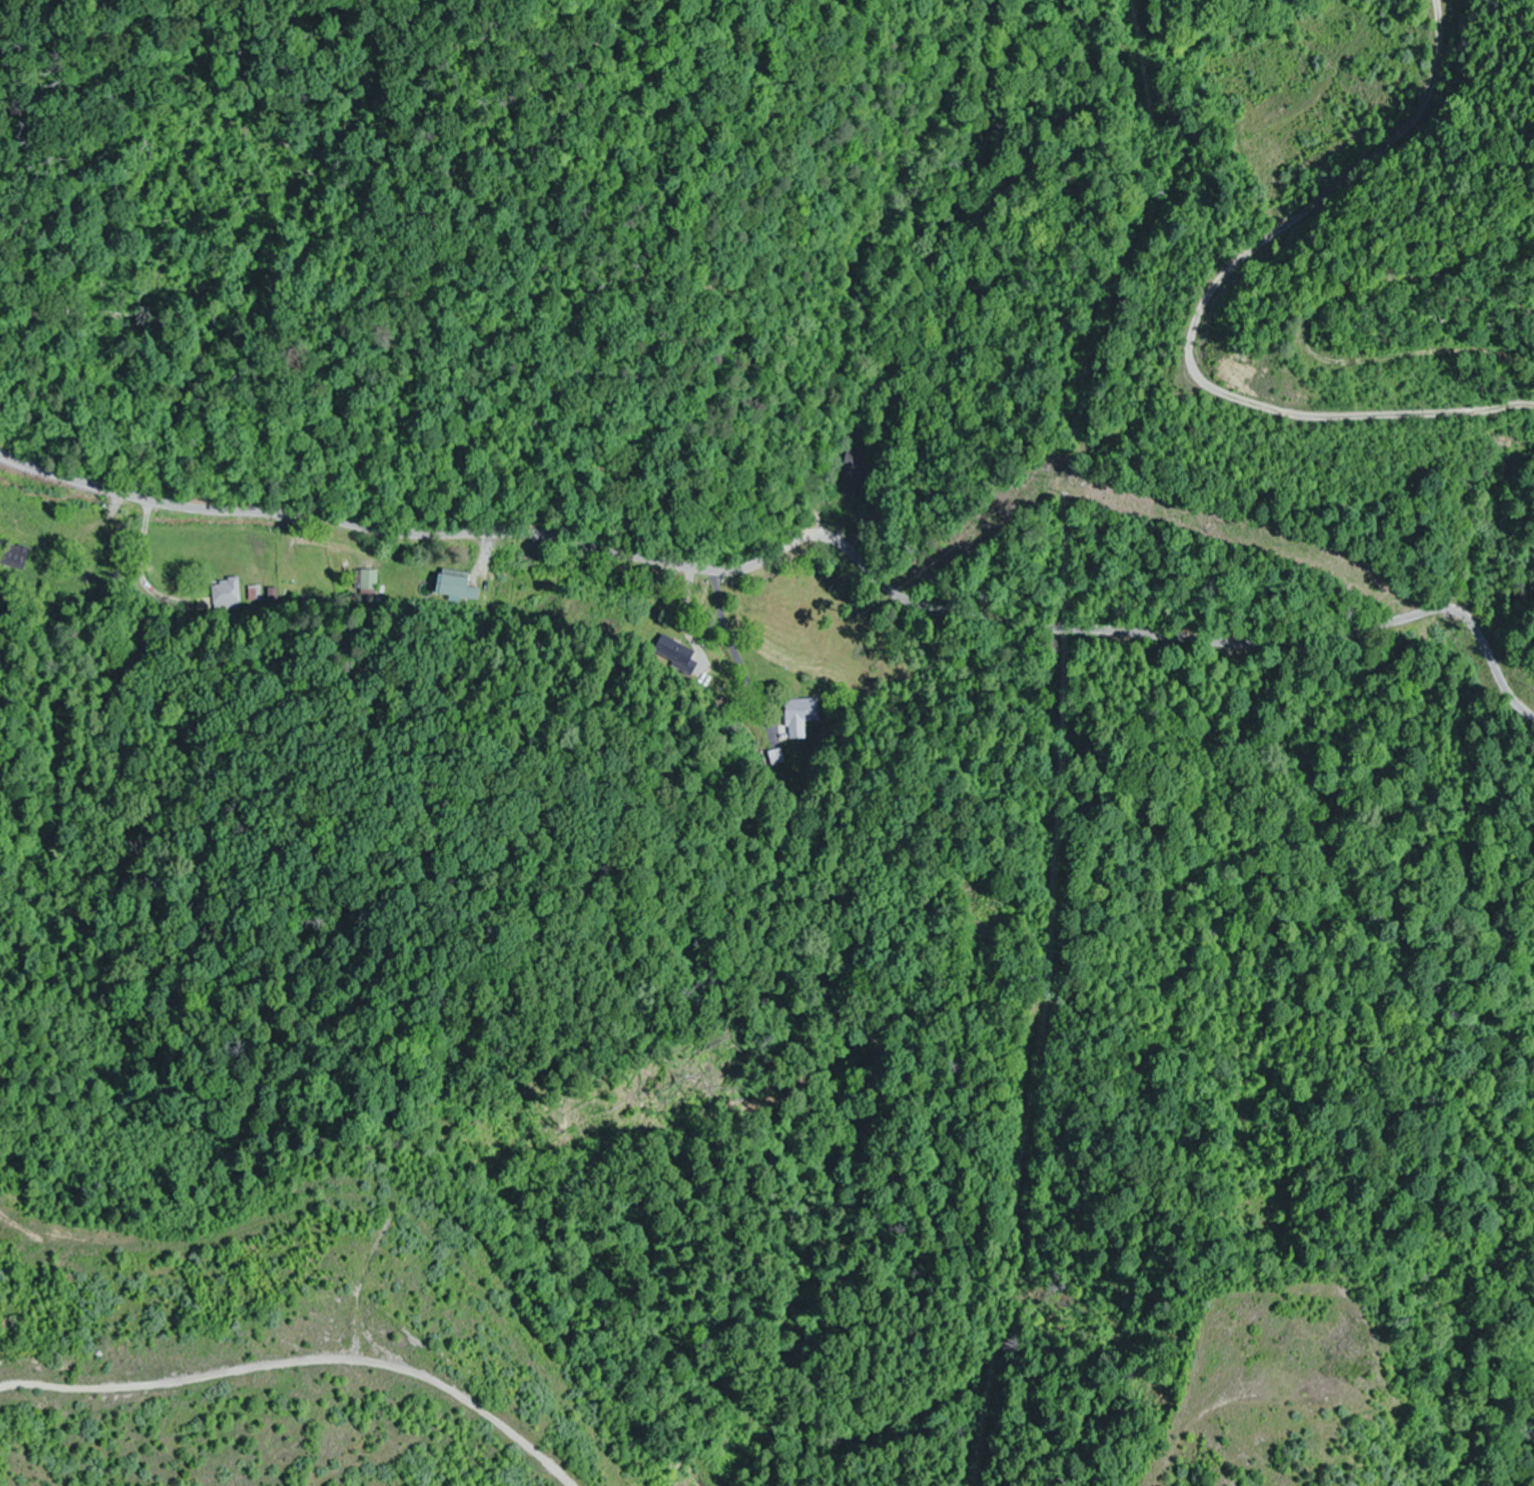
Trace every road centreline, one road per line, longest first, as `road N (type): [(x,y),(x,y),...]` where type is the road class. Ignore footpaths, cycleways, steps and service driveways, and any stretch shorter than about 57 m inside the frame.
road 1 (tertiary): [(1533,716),(1511,695),(1467,616),(1451,609),(1265,647),(1025,626),(910,602),(826,537),(808,537),(746,571),(716,573),(536,537),(415,534),(307,514),(168,504),(0,454)]
road 2 (residential): [(0,1452),(63,1370),(133,1343),(213,1343),(315,1381),(418,1485)]

